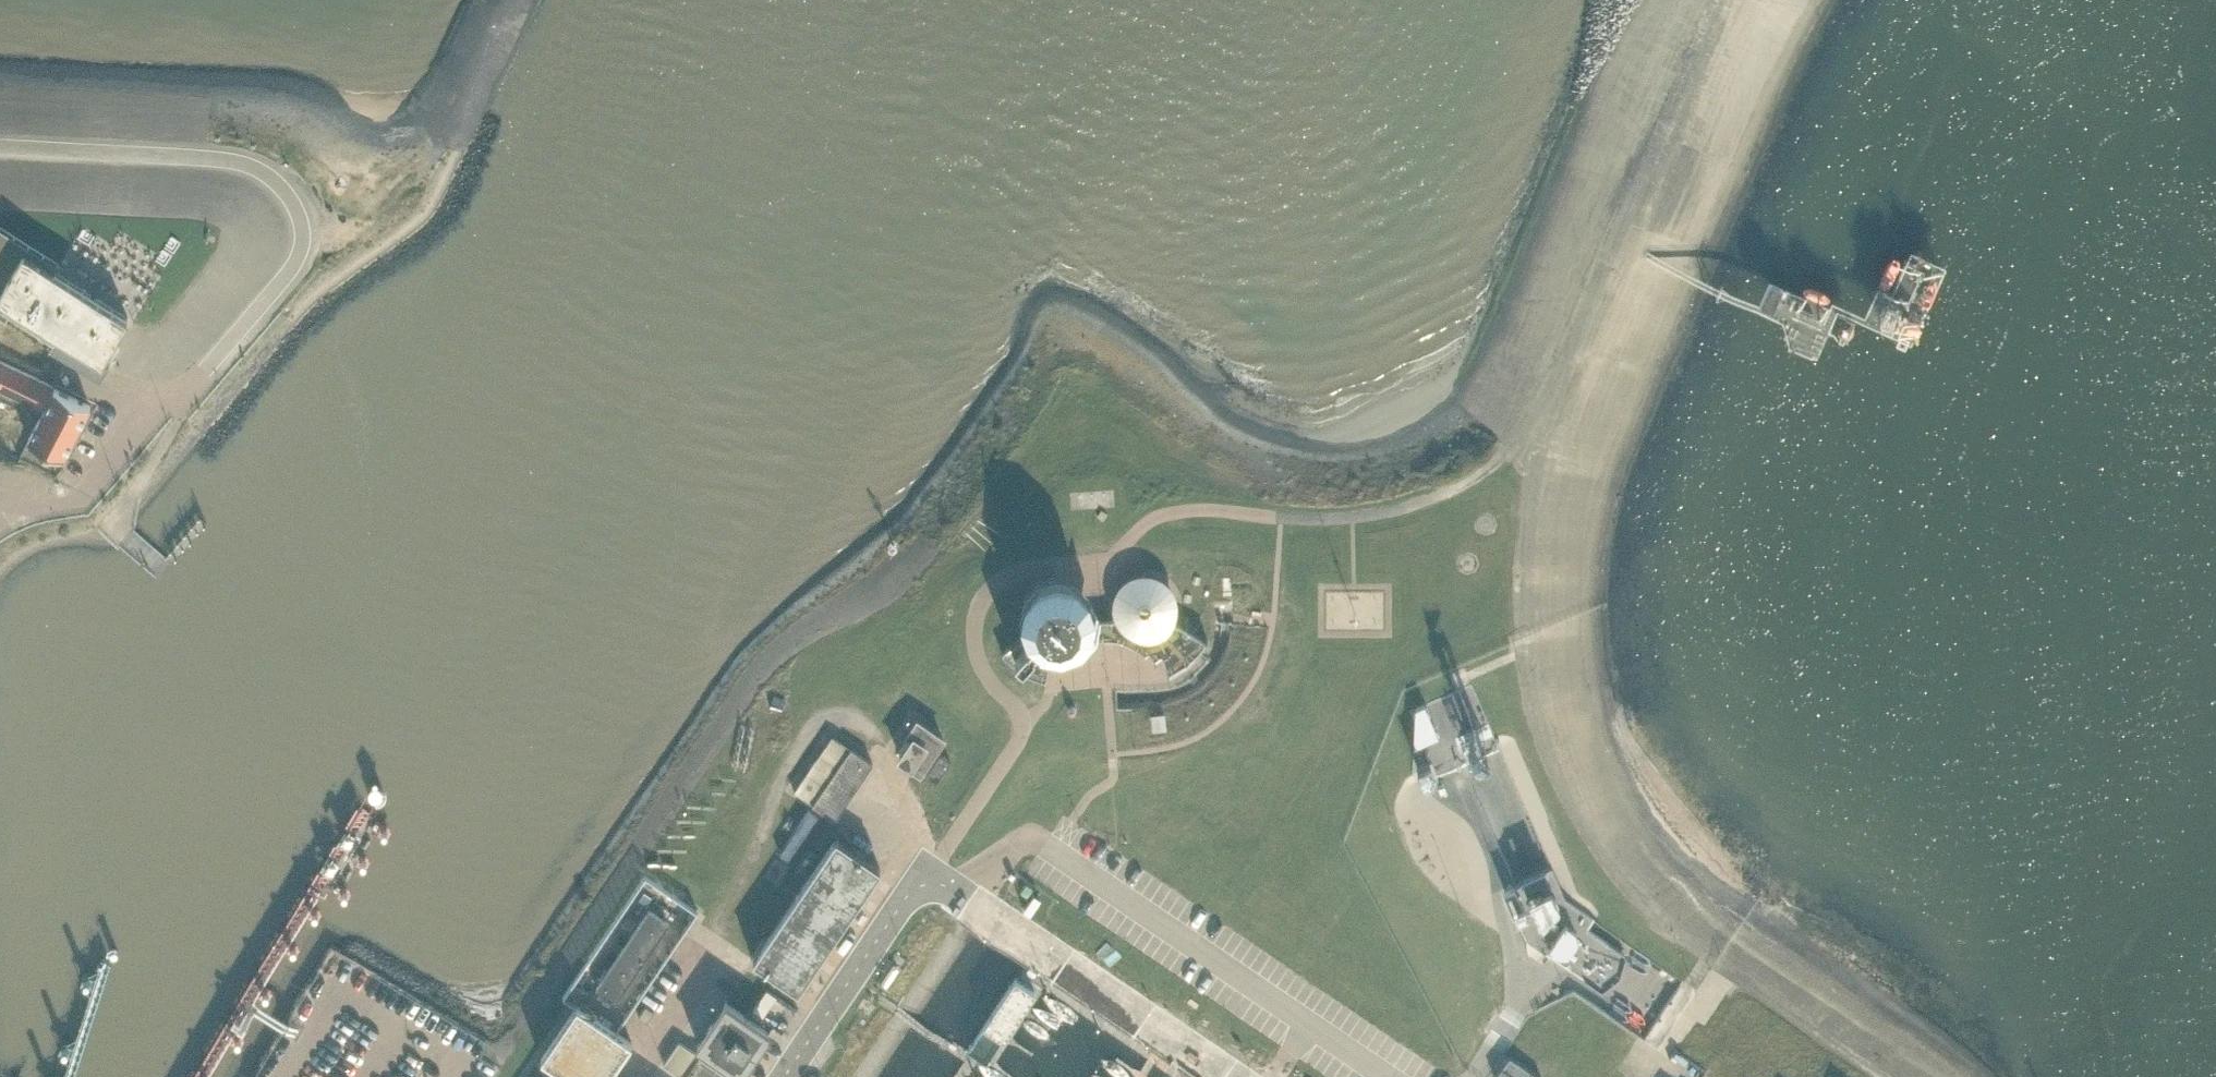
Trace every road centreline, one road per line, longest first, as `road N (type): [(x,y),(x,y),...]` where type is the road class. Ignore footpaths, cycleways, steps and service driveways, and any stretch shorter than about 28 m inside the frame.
road 1 (unclassified): [(1392,1076),(1037,840),(1019,843),(969,883),(911,889),(784,1076)]
road 2 (track): [(729,939),(781,782),(810,728),(844,717),(877,739)]
road 3 (unclassified): [(206,369),(86,498)]

